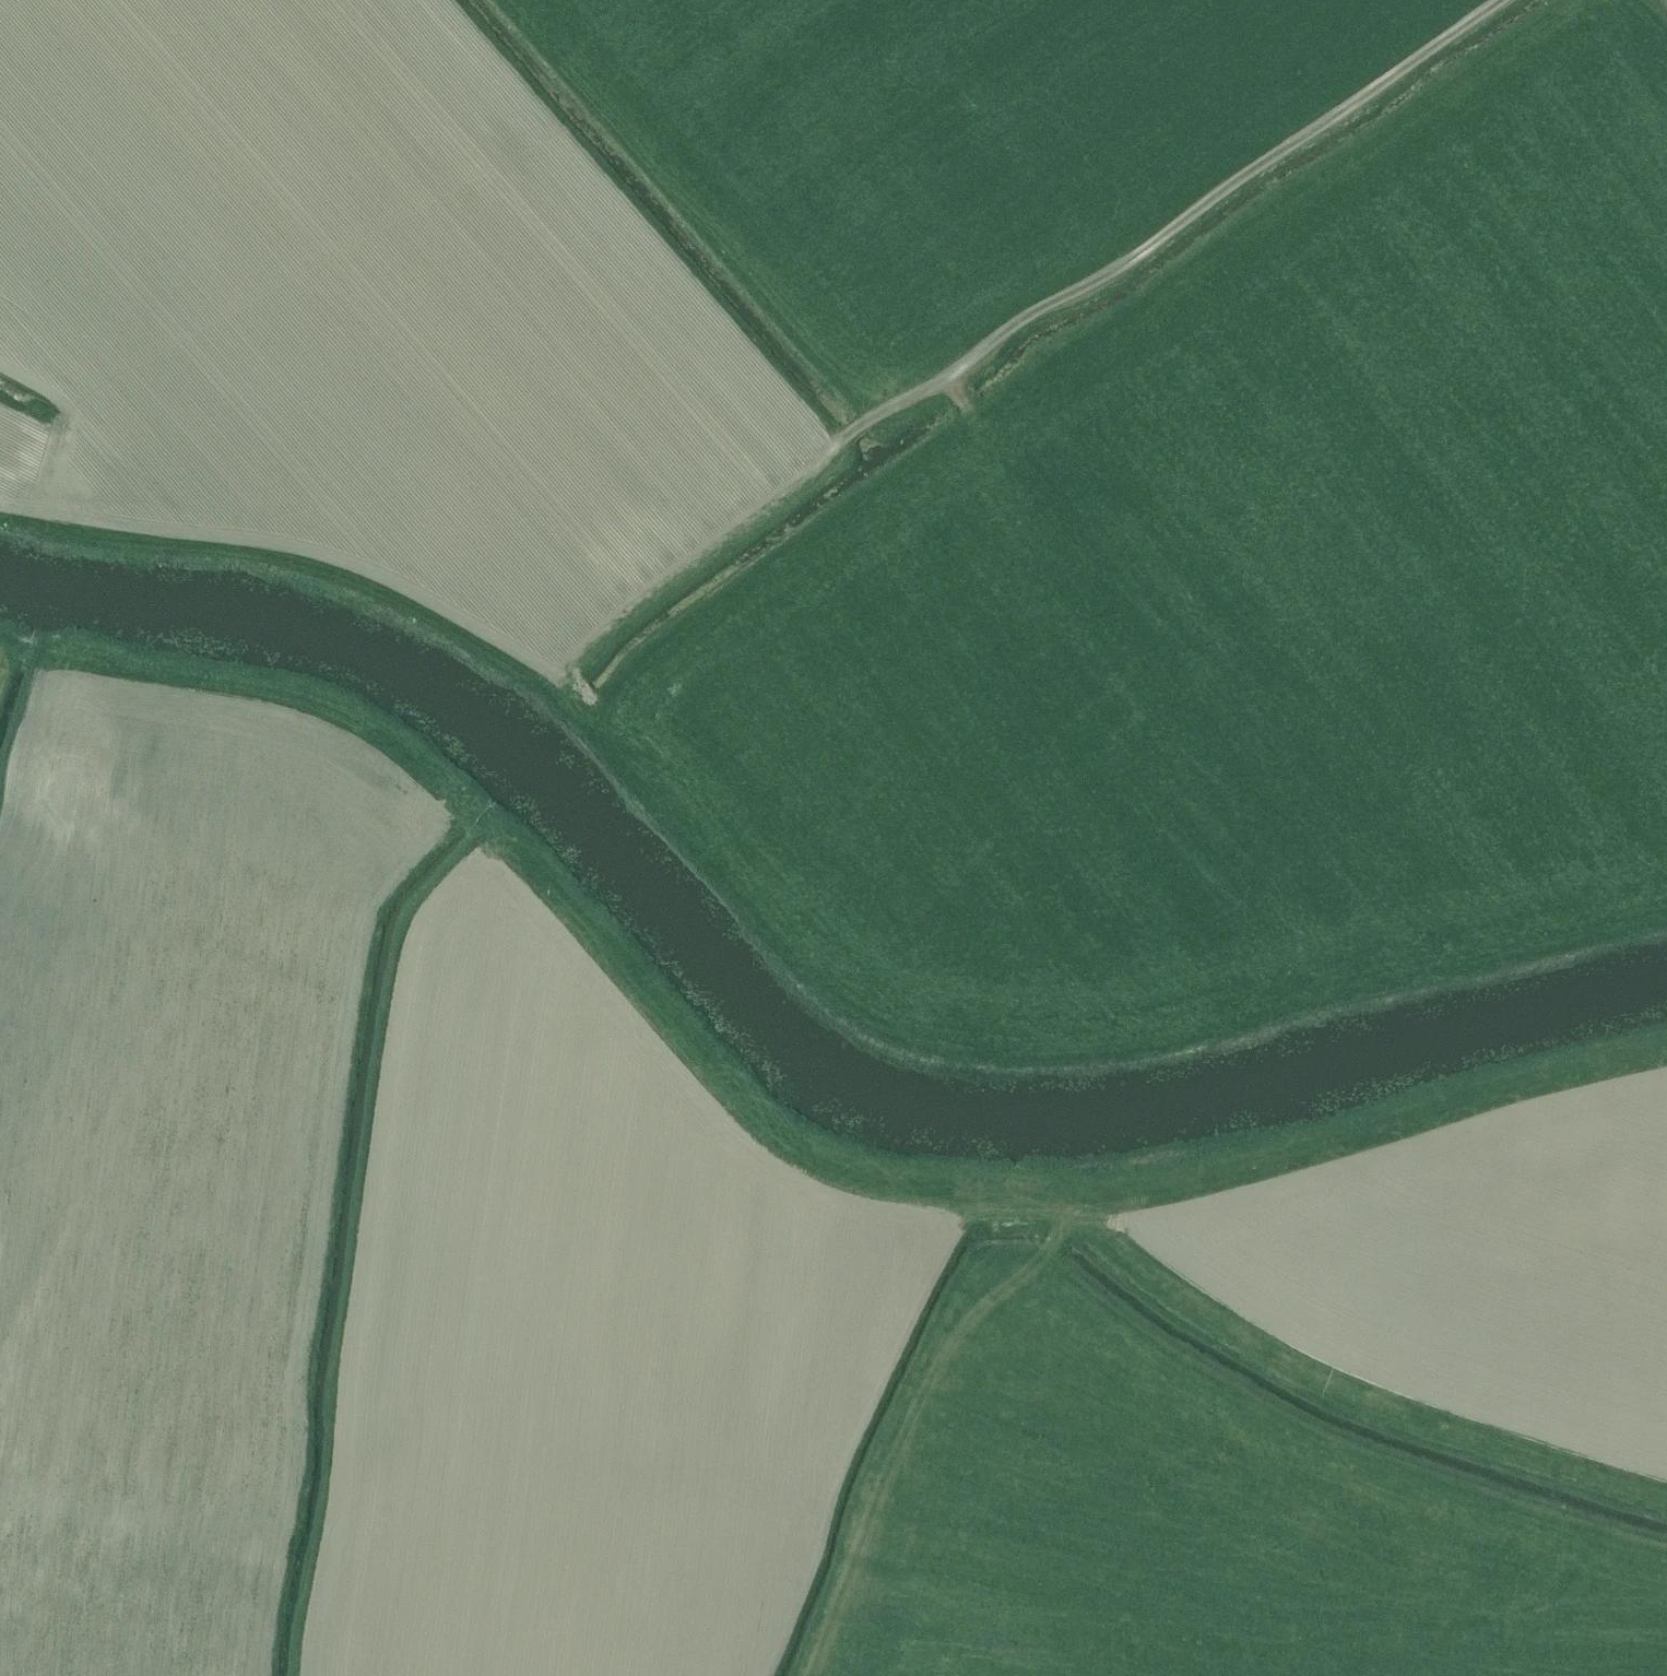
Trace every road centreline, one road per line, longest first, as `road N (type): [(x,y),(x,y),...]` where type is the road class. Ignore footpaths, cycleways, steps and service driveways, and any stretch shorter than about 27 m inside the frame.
road 1 (track): [(1498,0),(1345,110),(1223,185),(1117,268),(1014,321),(949,381),(870,416),(839,440)]

